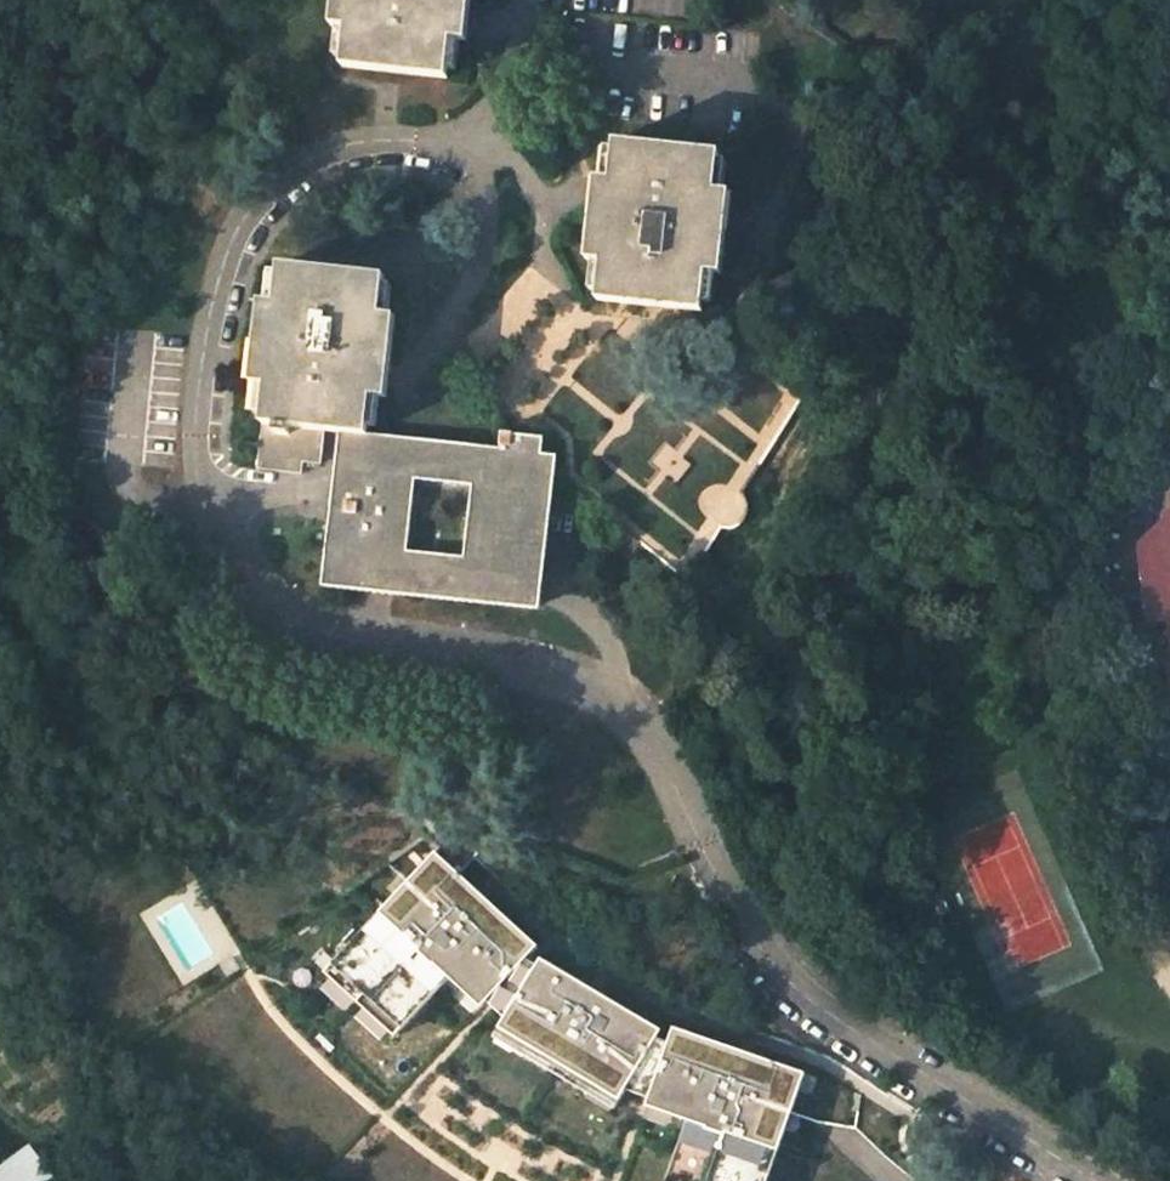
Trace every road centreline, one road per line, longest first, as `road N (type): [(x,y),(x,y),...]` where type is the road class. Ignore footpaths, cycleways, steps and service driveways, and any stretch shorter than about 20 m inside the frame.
road 1 (residential): [(466,145),(342,151),(275,197),(219,305),(207,451),(263,584),(340,640),(615,702),(801,997),(1093,1180)]
road 2 (track): [(0,994),(116,1149),(154,1180)]

